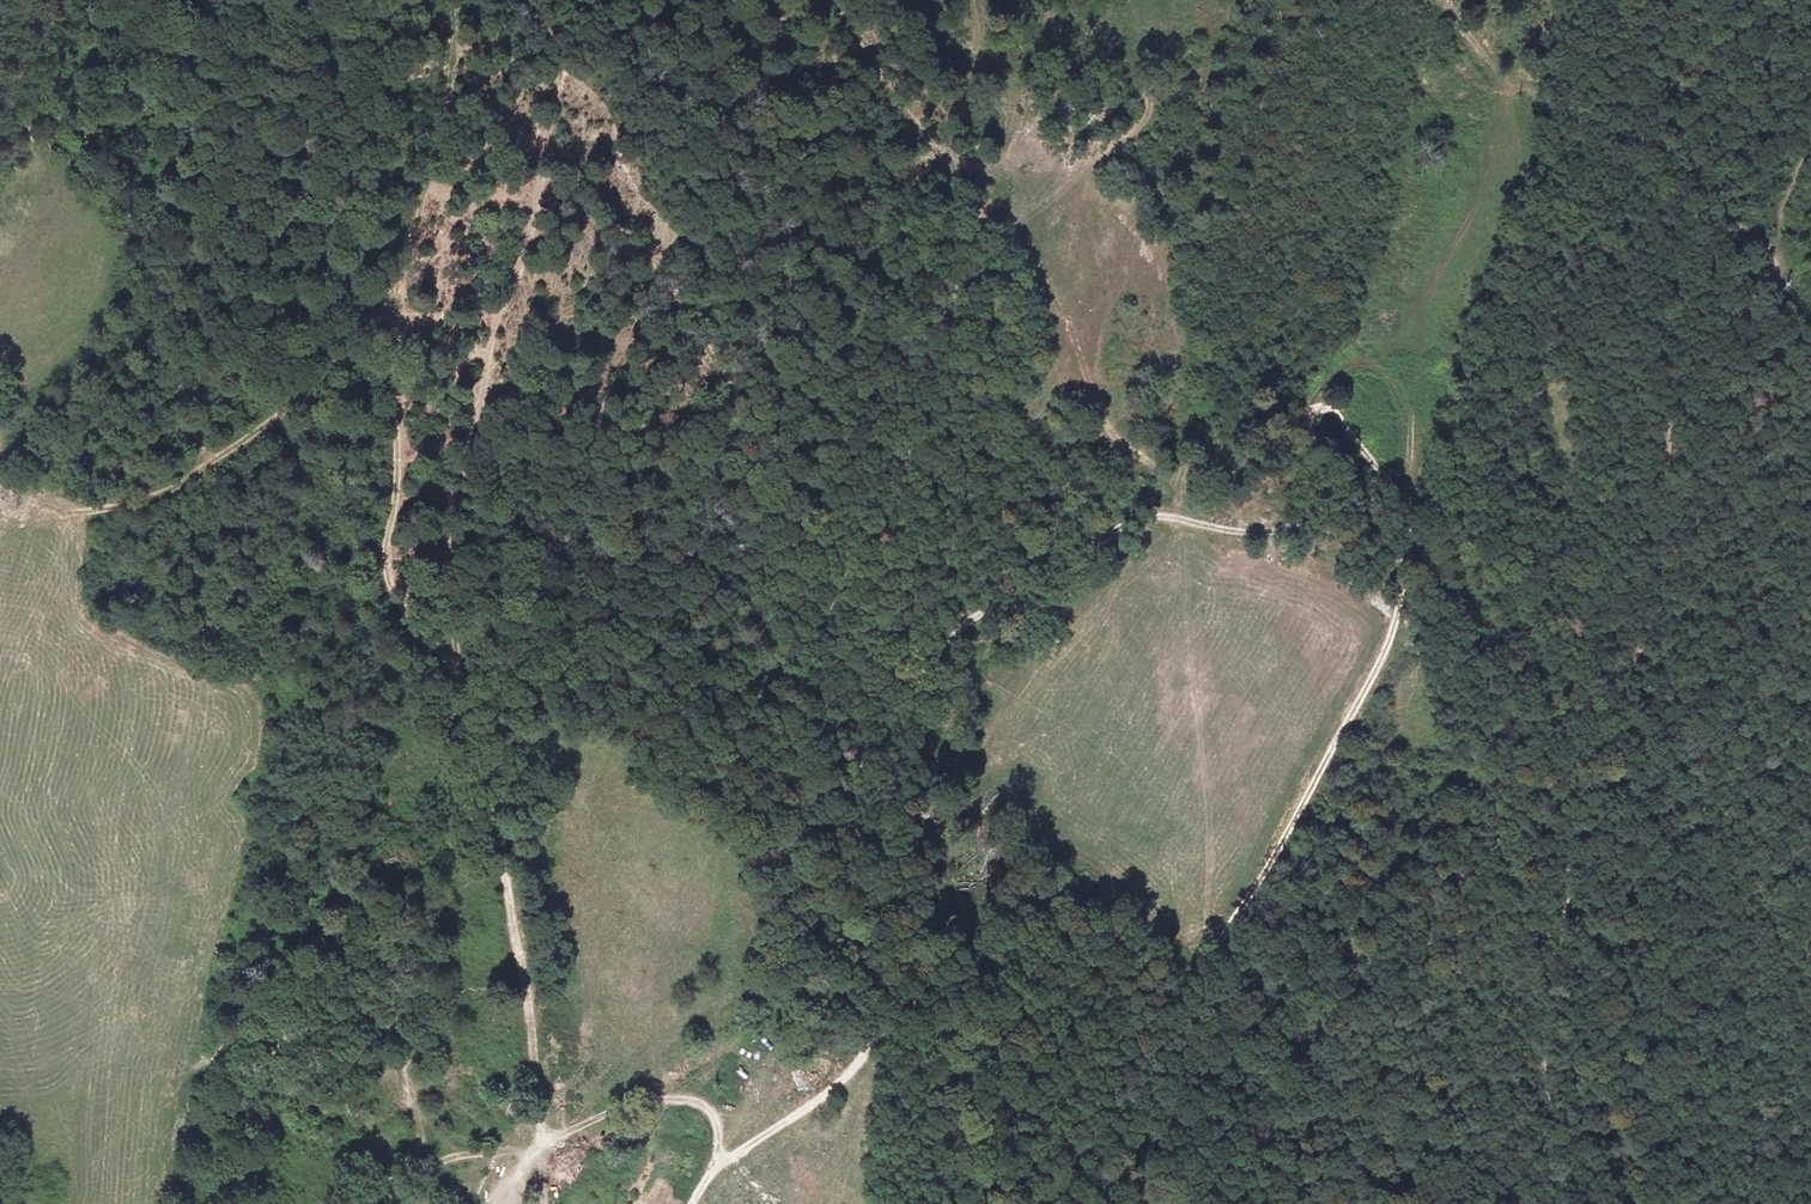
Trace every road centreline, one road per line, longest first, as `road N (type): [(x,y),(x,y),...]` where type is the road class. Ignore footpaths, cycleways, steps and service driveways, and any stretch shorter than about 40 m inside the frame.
road 1 (track): [(1168,1203),(1167,1116),(1191,1001),(1381,658),(1396,616),(1407,505),(1328,410),(1308,423),(1315,447),(1310,506),(1285,528),(1237,533),(1155,516),(1121,526),(957,628),(922,666),(837,801),(827,951),(799,991),(636,1103),(546,1141),(453,1157),(428,1170),(416,1203)]
road 2 (track): [(1550,1203),(1547,1003),(1584,779),(1658,594),(1667,441),(1776,254)]
road 3 (track): [(828,0),(941,160),(1005,174),(1060,171),(1127,146),(1155,104),(1185,93),(1212,123),(1214,285),(1227,412),(1310,506)]
road 4 (track): [(378,321),(395,479),(384,560),(472,716),(546,1141),(538,1203)]
road 5 (track): [(463,687),(459,521),(487,460),(497,329),(539,201),(554,104),(553,0)]
road 6 (track): [(77,514),(176,487),(299,400),(358,327),(413,317),(478,347),(491,368)]
road 7 (track): [(1315,411),(1316,397),(1394,328),(1446,262),(1505,147),(1503,91),(1439,0)]
road 8 (track): [(695,1203),(712,1171),(814,1104),(874,1041),(877,1004),(837,801)]
road 9 (track): [(378,321),(408,249),(446,82),(449,0)]
road 10 (track): [(1659,146),(1758,88),(1810,34)]
road 11 (track): [(1659,146),(1503,91)]
road 12 (track): [(1776,254),(1720,212),(1659,146)]
road 13 (track): [(636,1103),(709,1107),(717,1145),(712,1171)]

